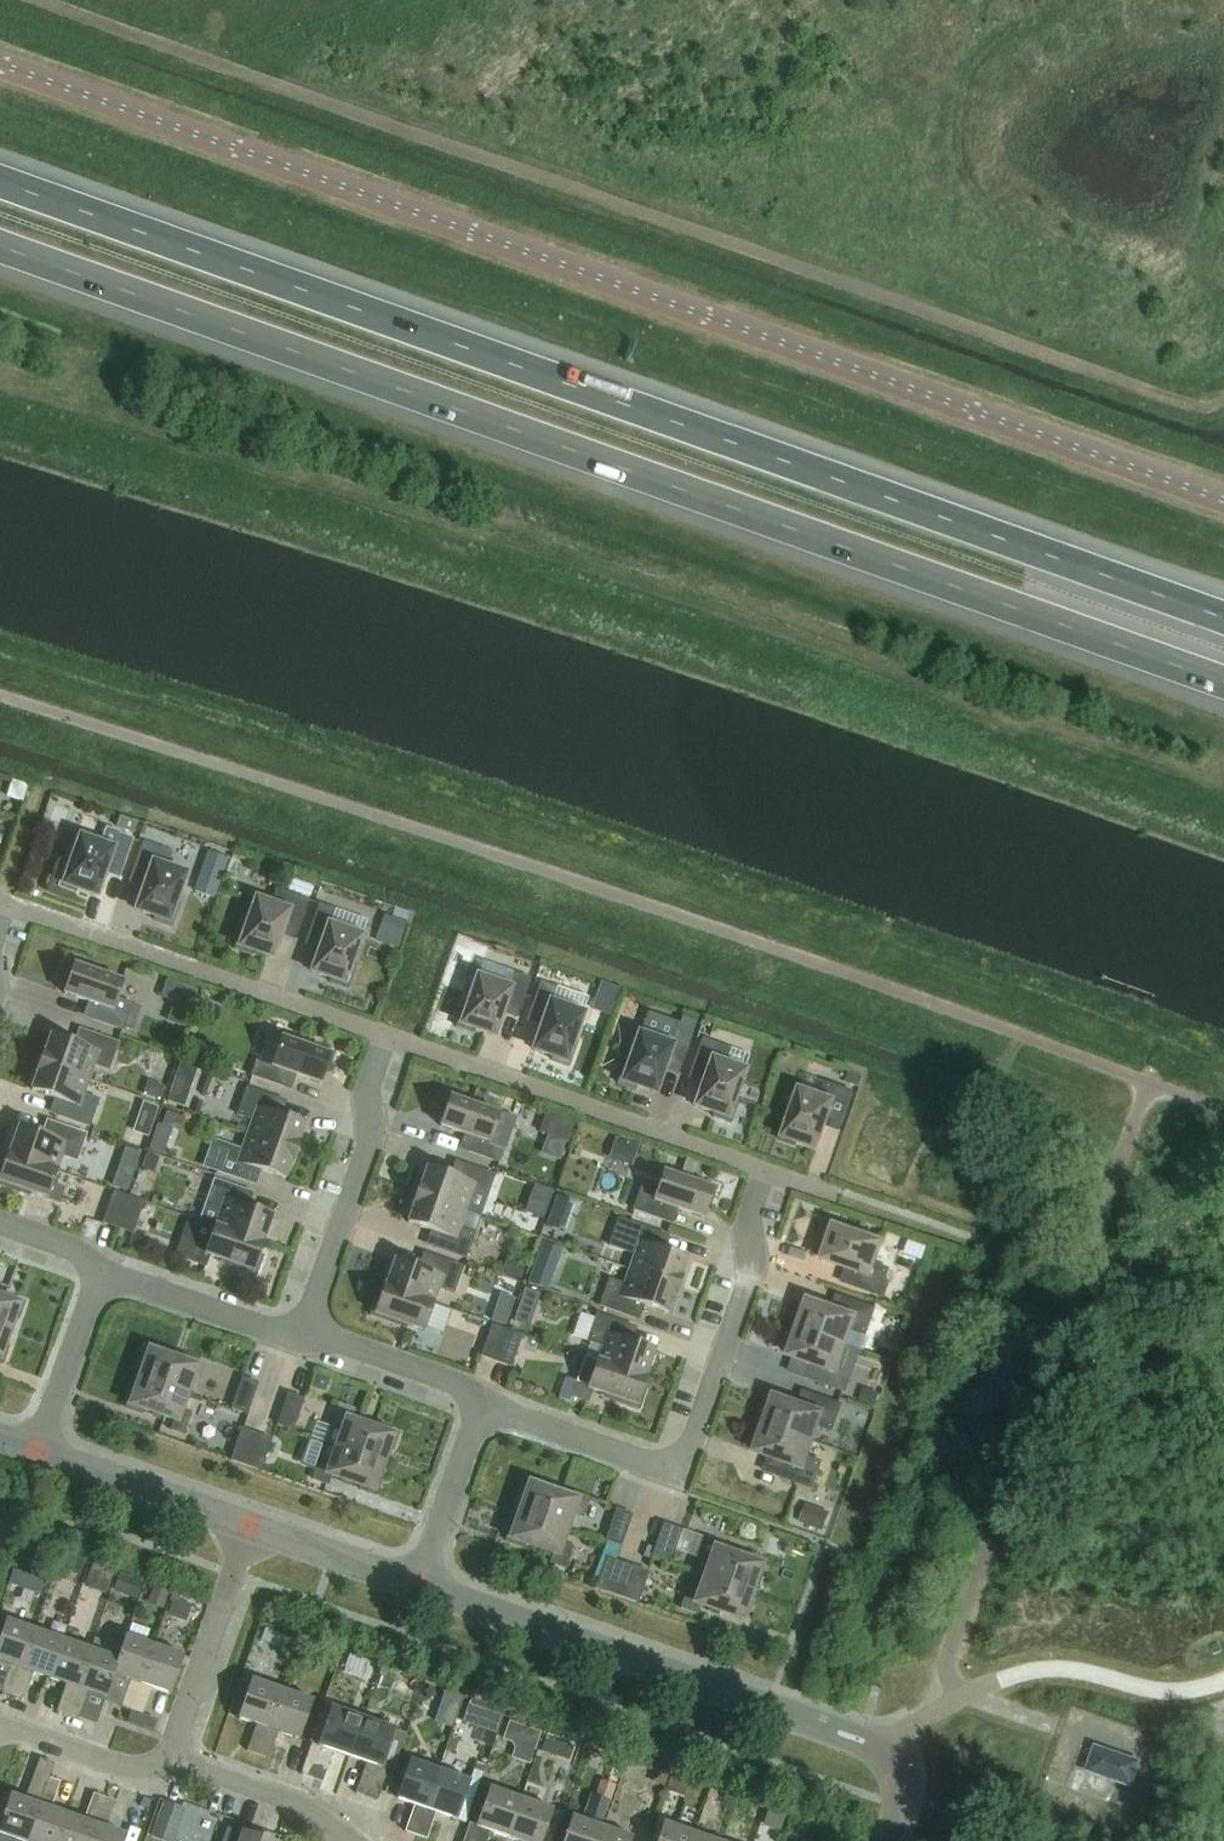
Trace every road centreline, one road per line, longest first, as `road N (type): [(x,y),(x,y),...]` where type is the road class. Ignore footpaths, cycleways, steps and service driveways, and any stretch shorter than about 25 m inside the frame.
road 1 (motorway): [(0,248),(1223,685)]
road 2 (motorway): [(1223,619),(0,183)]
road 3 (residential): [(1223,499),(0,64)]
road 4 (unclassified): [(476,1410),(677,1479),(747,1271),(746,1219),(762,1170)]
road 5 (unclassified): [(417,1587),(886,1757)]
road 6 (unclassified): [(385,1037),(0,903)]
road 7 (unclassified): [(762,1170),(385,1037)]
road 8 (unclassified): [(297,1344),(361,1169),(368,1082),(385,1037)]
road 9 (unclassified): [(167,1758),(244,1528)]
road 10 (unclassified): [(35,1454),(244,1528)]
road 11 (unclassified): [(100,1272),(297,1344)]
road 12 (unclassified): [(297,1344),(318,1339),(388,1363),(461,1391),(476,1410)]
road 13 (unclassified): [(345,1840),(279,1797),(167,1758)]
road 14 (unclassified): [(35,1454),(100,1272)]
road 15 (unclassified): [(417,1587),(476,1410)]
road 16 (unclassified): [(244,1528),(417,1587)]
road 17 (unclassified): [(0,1732),(113,1769),(142,1771),(167,1758)]

